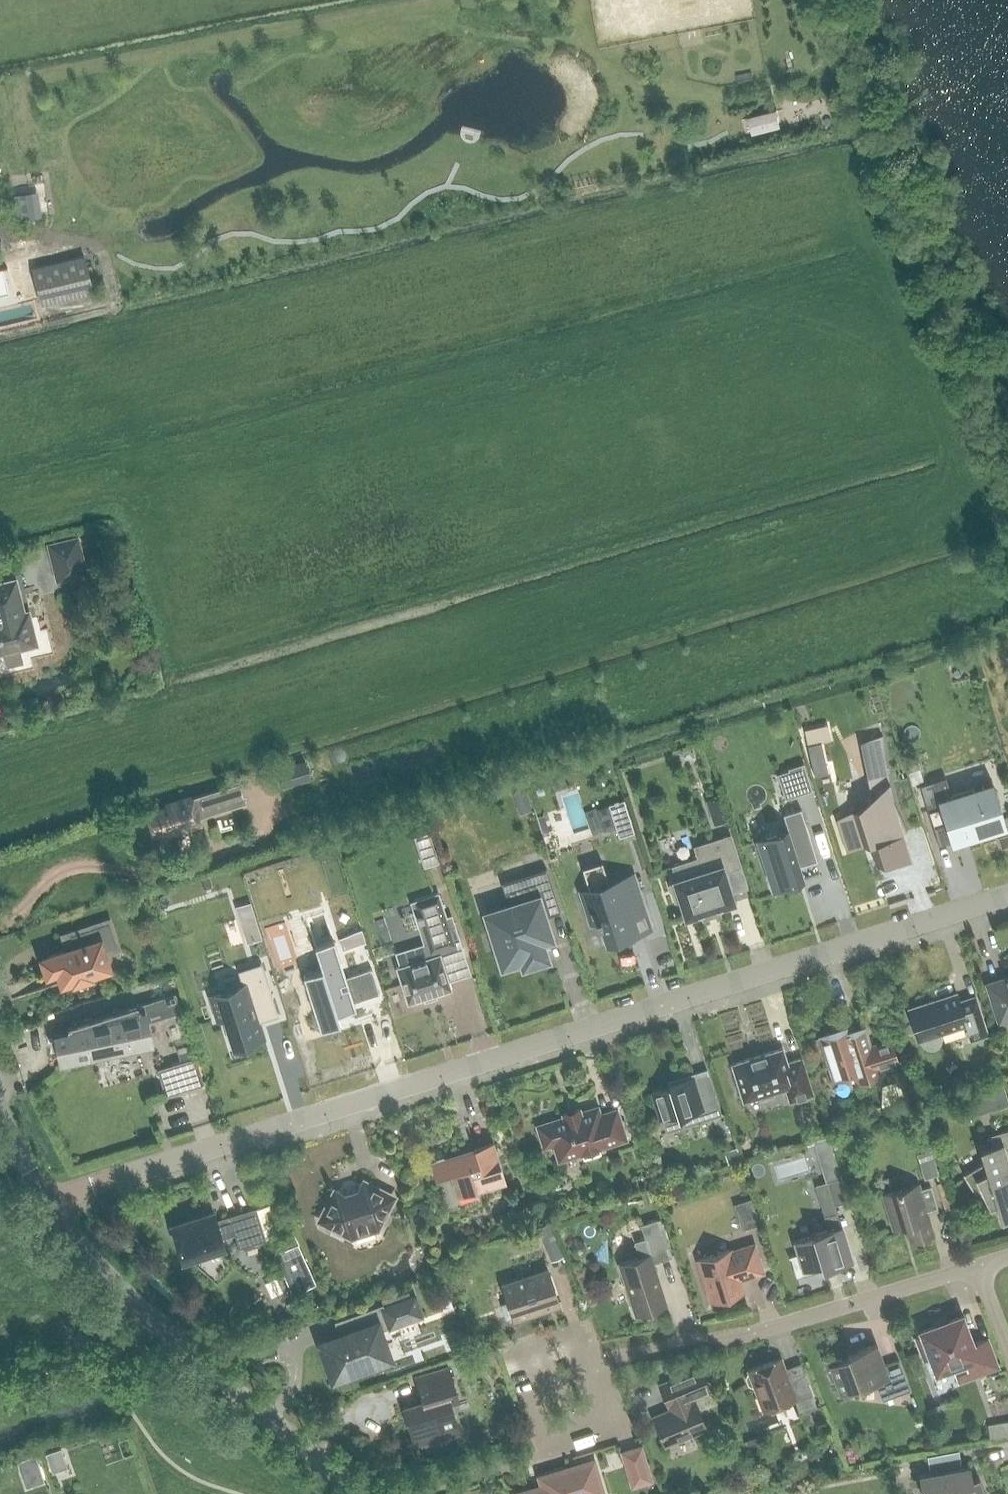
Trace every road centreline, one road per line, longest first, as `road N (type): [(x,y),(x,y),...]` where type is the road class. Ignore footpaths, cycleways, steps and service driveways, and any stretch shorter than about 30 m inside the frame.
road 1 (residential): [(49,1205),(1007,896)]
road 2 (unclassified): [(359,1493),(218,1385),(117,1289),(49,1205)]
road 3 (residential): [(587,1364),(752,1335),(977,1268)]
road 4 (residential): [(587,1364),(577,1345),(557,1341),(527,1353),(517,1386),(524,1409),(545,1442),(600,1424),(606,1412)]

